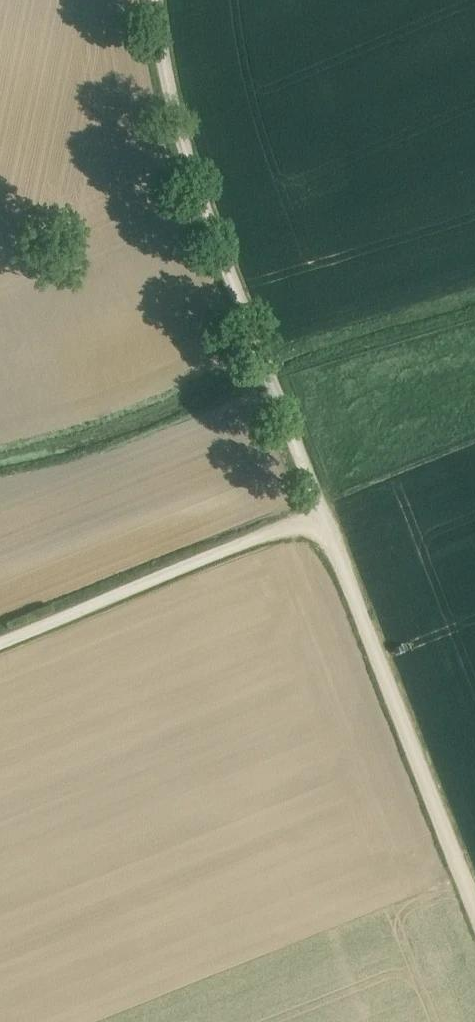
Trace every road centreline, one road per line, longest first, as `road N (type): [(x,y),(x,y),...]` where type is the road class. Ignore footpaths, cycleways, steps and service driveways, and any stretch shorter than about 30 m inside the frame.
road 1 (unclassified): [(322,522),(175,115),(159,0)]
road 2 (unclassified): [(474,909),(322,522)]
road 3 (unclassified): [(322,522),(0,645)]
road 4 (track): [(322,522),(474,461)]

